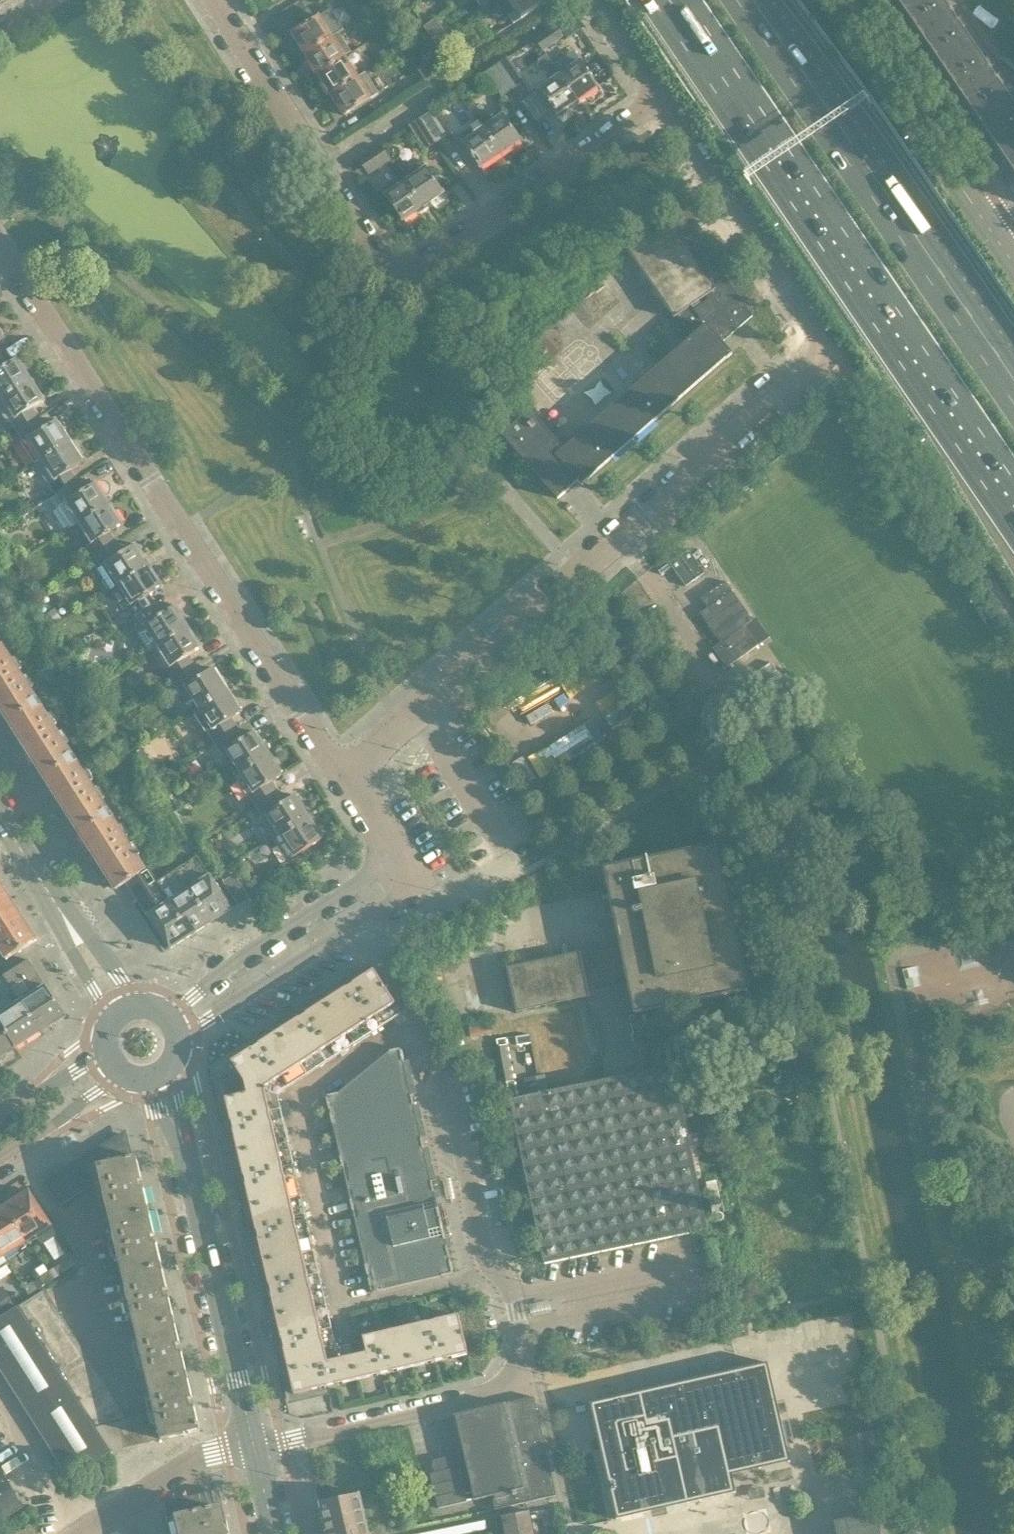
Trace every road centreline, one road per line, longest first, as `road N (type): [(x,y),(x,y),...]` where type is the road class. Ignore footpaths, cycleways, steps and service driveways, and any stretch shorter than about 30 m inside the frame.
road 1 (residential): [(380,952),(421,1015),(436,1078),(452,1098),(485,1261),(513,1298),(527,1367),(486,1394),(253,1446)]
road 2 (residential): [(340,777),(776,399),(824,346)]
road 3 (residential): [(213,0),(378,258),(396,272),(660,99)]
road 4 (residential): [(340,777),(0,244)]
road 5 (motorway): [(679,0),(1013,491)]
road 6 (motorway): [(1013,391),(745,0)]
road 7 (tertiary): [(253,1446),(185,1146),(158,1075)]
road 8 (residential): [(660,99),(824,346)]
road 9 (tertiary): [(999,240),(834,0)]
road 10 (residential): [(396,859),(163,1013)]
road 11 (residential): [(178,1040),(360,922)]
road 12 (residential): [(78,1533),(193,1458),(253,1446)]
road 13 (tertiary): [(0,1162),(123,1074)]
road 14 (tertiary): [(142,1006),(52,897)]
road 15 (tertiary): [(52,897),(111,1023)]
road 16 (tertiary): [(106,1048),(0,1113)]

